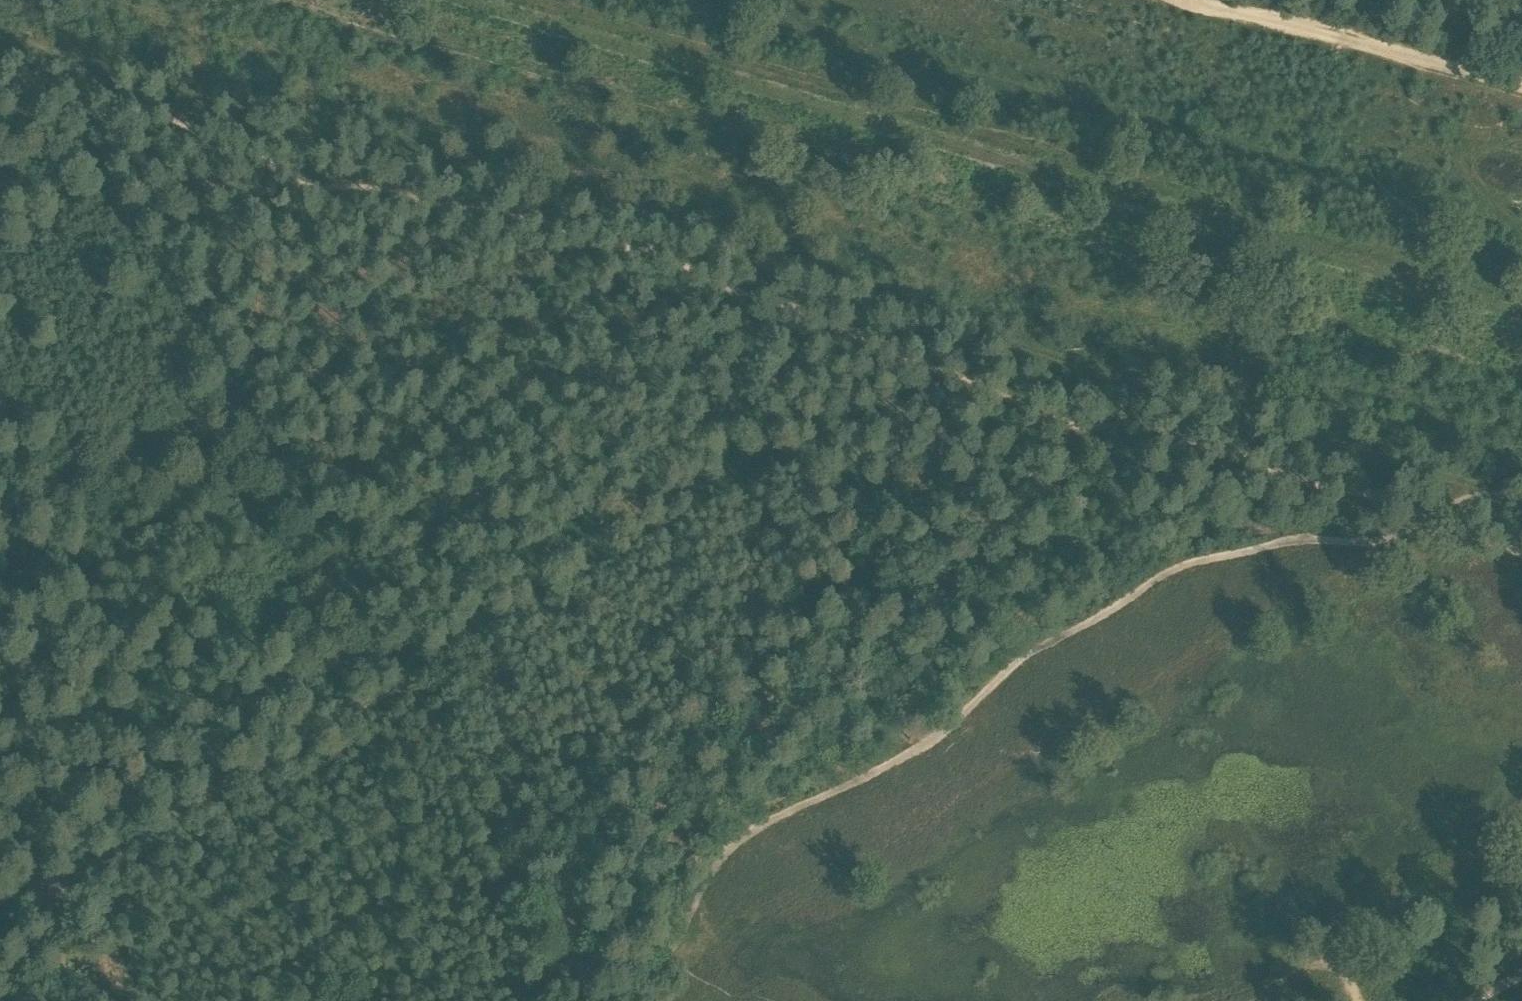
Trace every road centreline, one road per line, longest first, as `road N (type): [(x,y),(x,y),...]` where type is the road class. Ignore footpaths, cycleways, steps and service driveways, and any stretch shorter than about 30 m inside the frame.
road 1 (track): [(0,939),(434,721),(603,1000)]
road 2 (track): [(81,139),(164,264),(434,721)]
road 3 (track): [(1521,88),(1221,0)]

